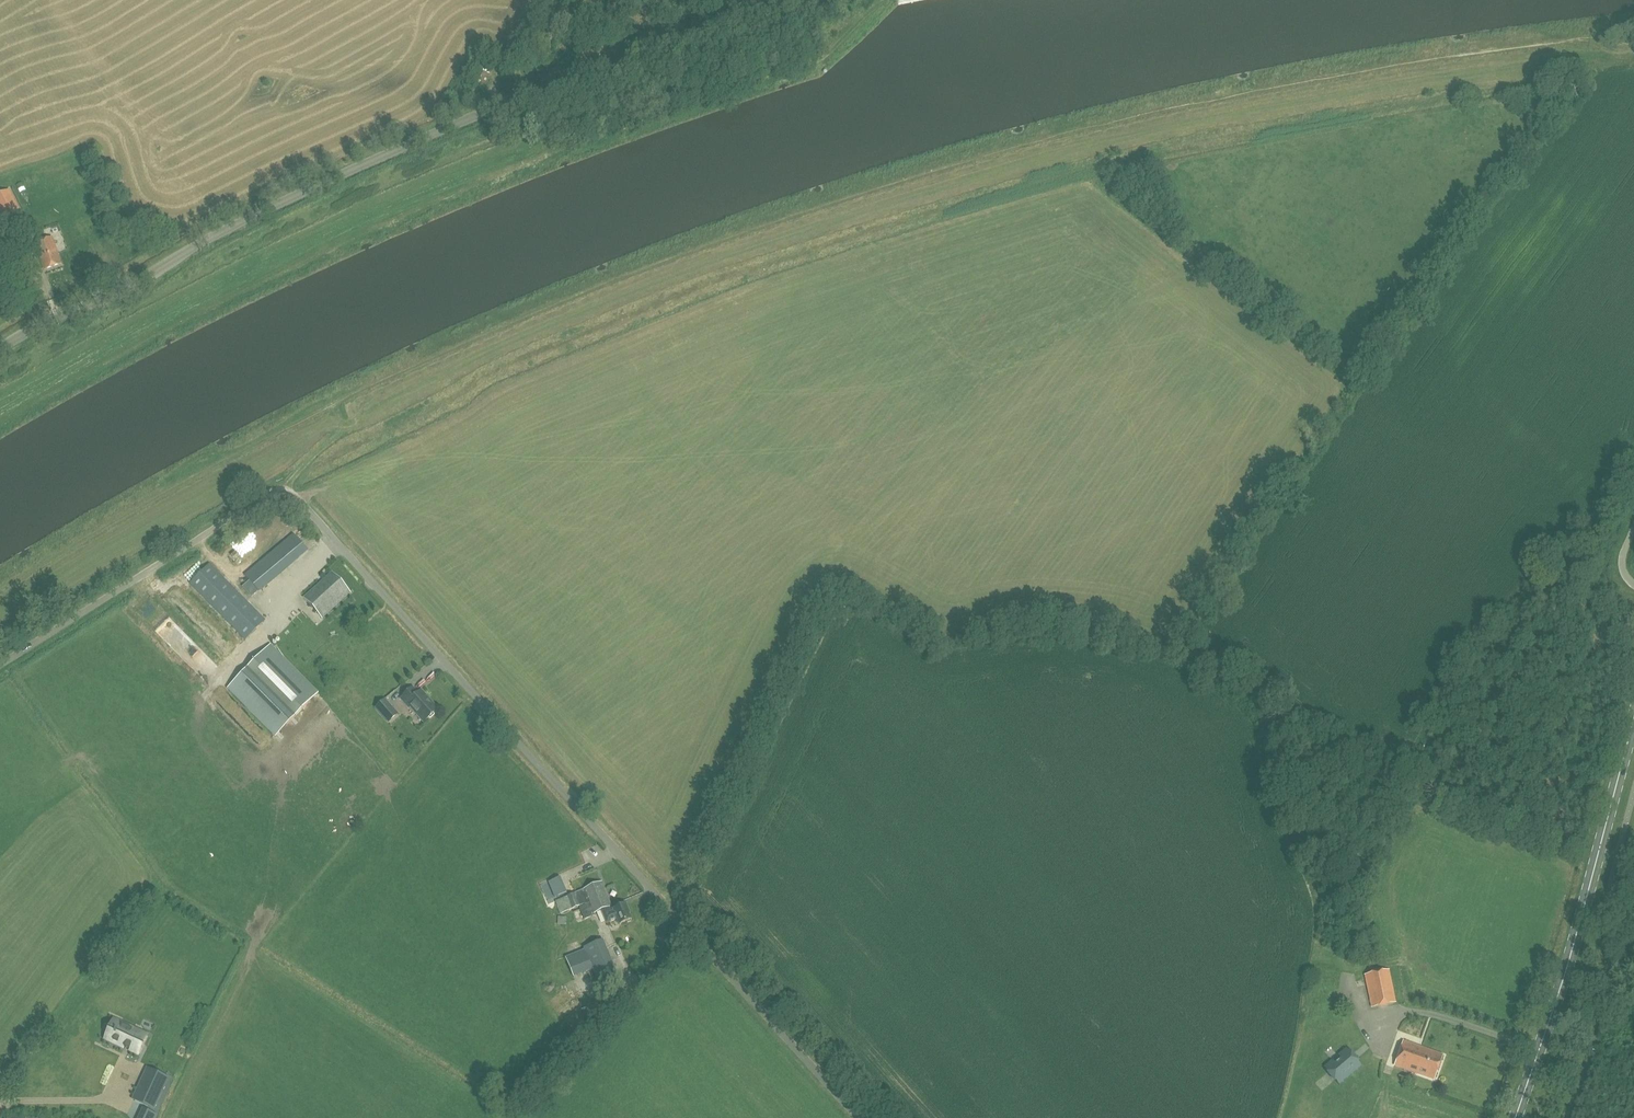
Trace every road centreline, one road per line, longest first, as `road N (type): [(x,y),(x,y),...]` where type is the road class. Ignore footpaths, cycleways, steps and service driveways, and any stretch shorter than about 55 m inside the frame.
road 1 (unclassified): [(859,1117),(297,499),(272,494),(256,503),(0,667)]
road 2 (unclassified): [(0,349),(238,223),(479,112),(793,0)]
road 3 (secondary): [(1513,1117),(1633,739)]

